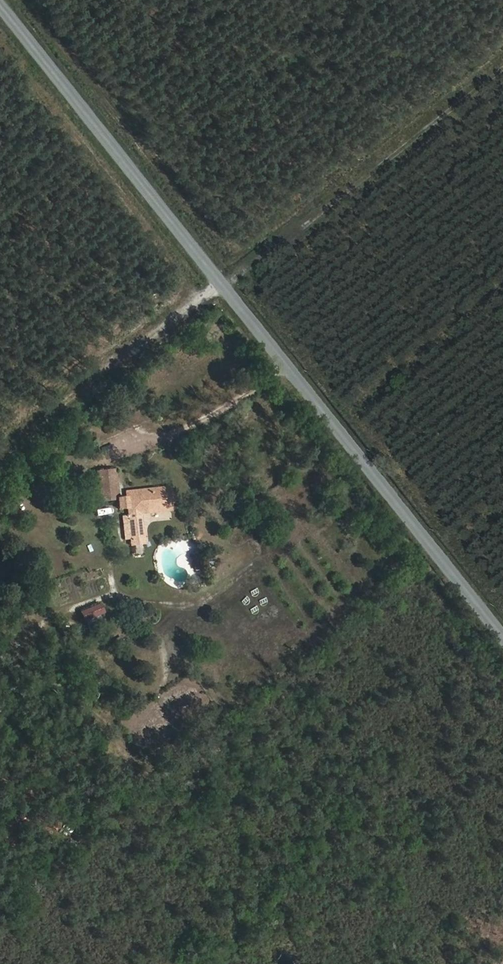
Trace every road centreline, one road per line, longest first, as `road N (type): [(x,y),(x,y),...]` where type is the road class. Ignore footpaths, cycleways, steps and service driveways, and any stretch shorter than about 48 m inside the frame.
road 1 (tertiary): [(502,638),(0,5)]
road 2 (track): [(502,68),(0,462)]

